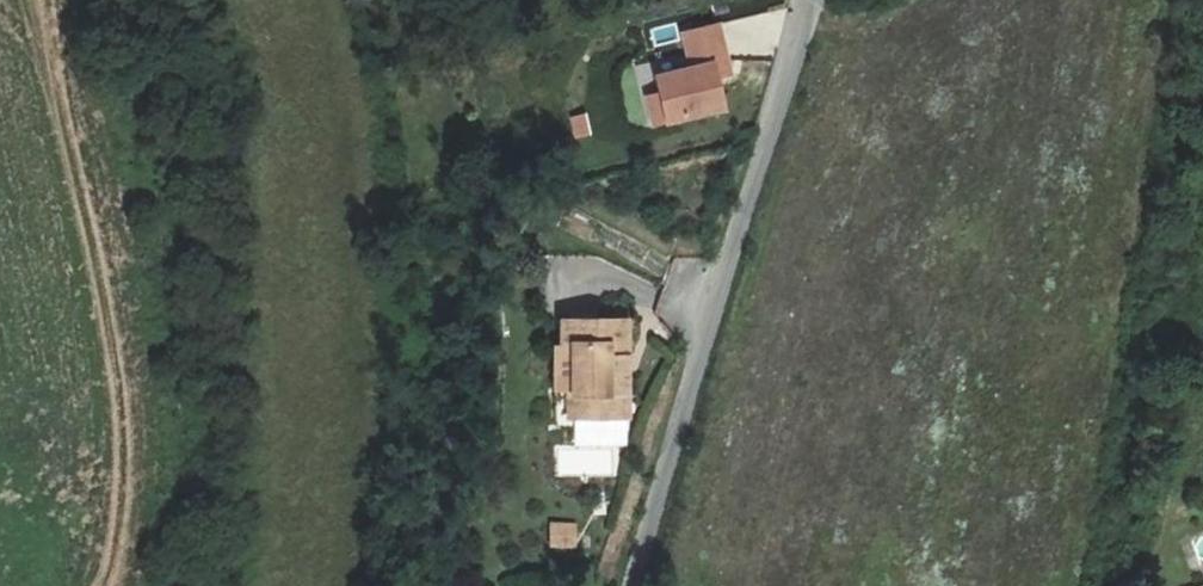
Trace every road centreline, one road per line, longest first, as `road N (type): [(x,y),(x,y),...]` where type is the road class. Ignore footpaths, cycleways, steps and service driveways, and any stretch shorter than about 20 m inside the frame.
road 1 (residential): [(632,585),(808,0)]

